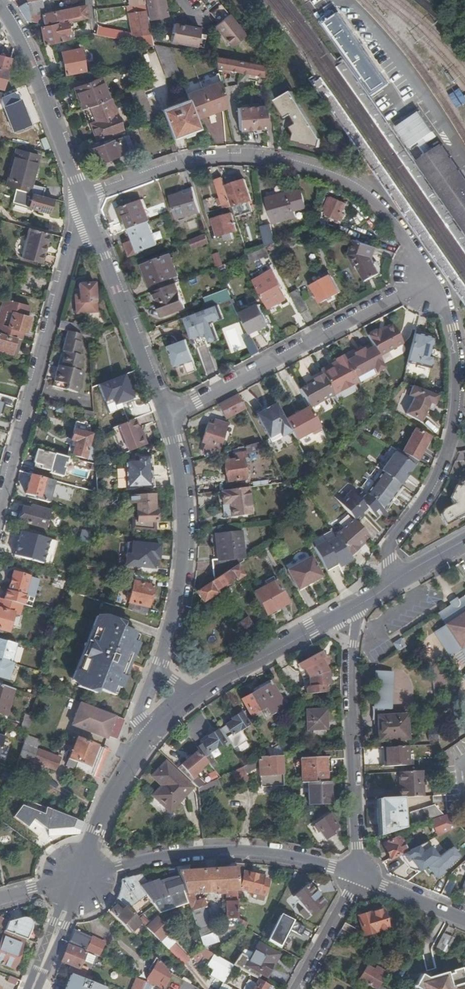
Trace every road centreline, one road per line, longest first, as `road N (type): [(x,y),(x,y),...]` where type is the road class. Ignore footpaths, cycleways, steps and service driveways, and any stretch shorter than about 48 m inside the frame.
road 1 (residential): [(82,199),(187,161),(282,162),(373,202),(427,281)]
road 2 (residential): [(427,281),(454,339),(457,408),(443,470),(387,546),(396,580)]
road 3 (residential): [(0,525),(75,235),(90,219)]
road 4 (residential): [(163,418),(427,281)]
road 5 (residential): [(75,878),(183,850),(296,858),(357,875)]
road 6 (residential): [(163,418),(183,524),(178,587),(156,669)]
road 7 (residential): [(357,875),(355,628)]
road 8 (residential): [(90,219),(163,418)]
road 9 (residential): [(0,7),(82,199)]
road 10 (secondary): [(190,694),(336,617)]
road 11 (secondary): [(75,878),(110,791),(147,736)]
road 12 (residential): [(294,988),(357,875)]

